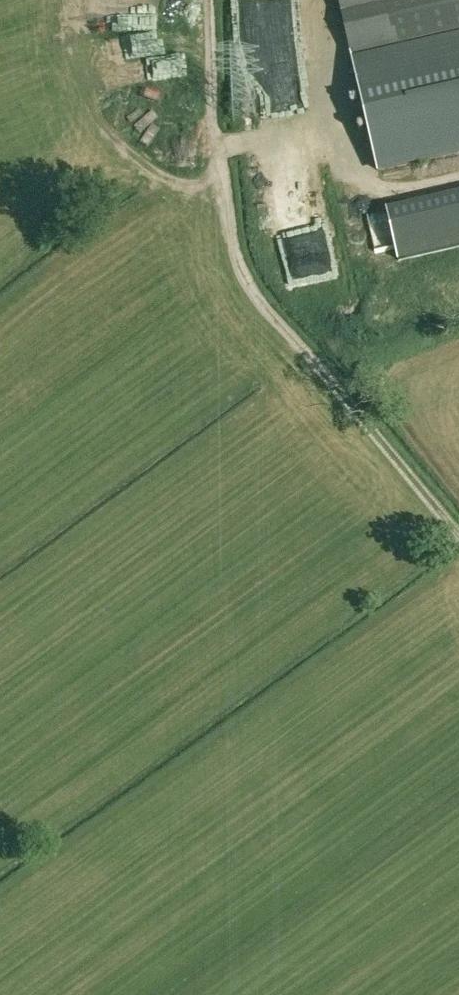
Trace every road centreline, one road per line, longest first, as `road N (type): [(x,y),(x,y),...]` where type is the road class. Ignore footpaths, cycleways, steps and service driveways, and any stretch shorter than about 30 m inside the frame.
road 1 (track): [(458,535),(237,267),(215,126),(210,0)]

